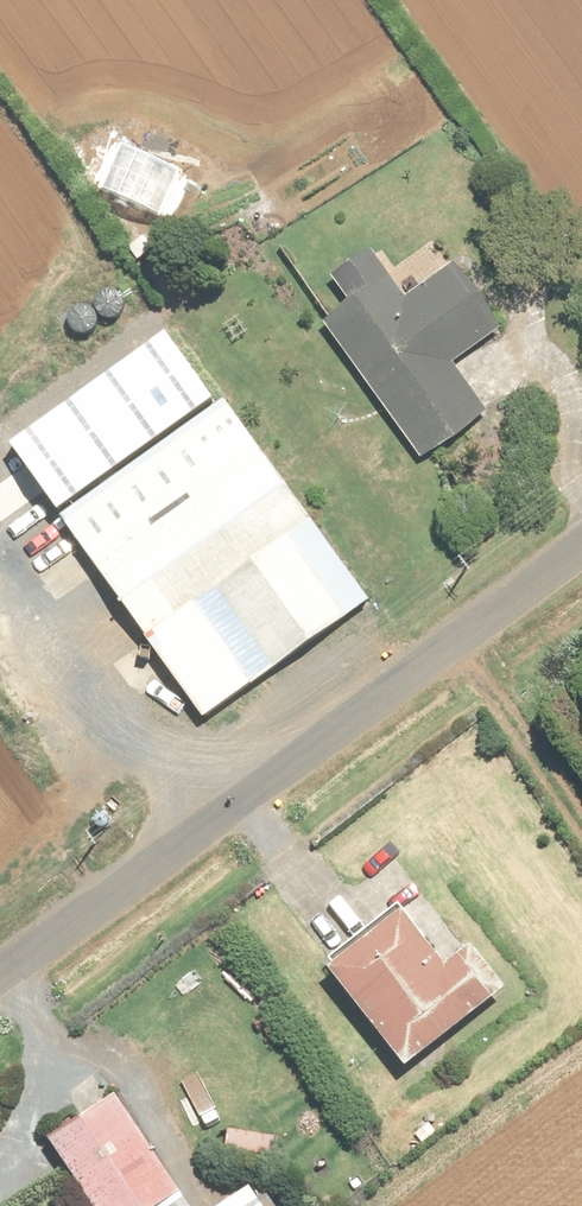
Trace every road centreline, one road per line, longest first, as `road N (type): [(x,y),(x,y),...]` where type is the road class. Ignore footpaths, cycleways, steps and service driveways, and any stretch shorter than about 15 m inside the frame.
road 1 (unclassified): [(0,973),(581,545)]

